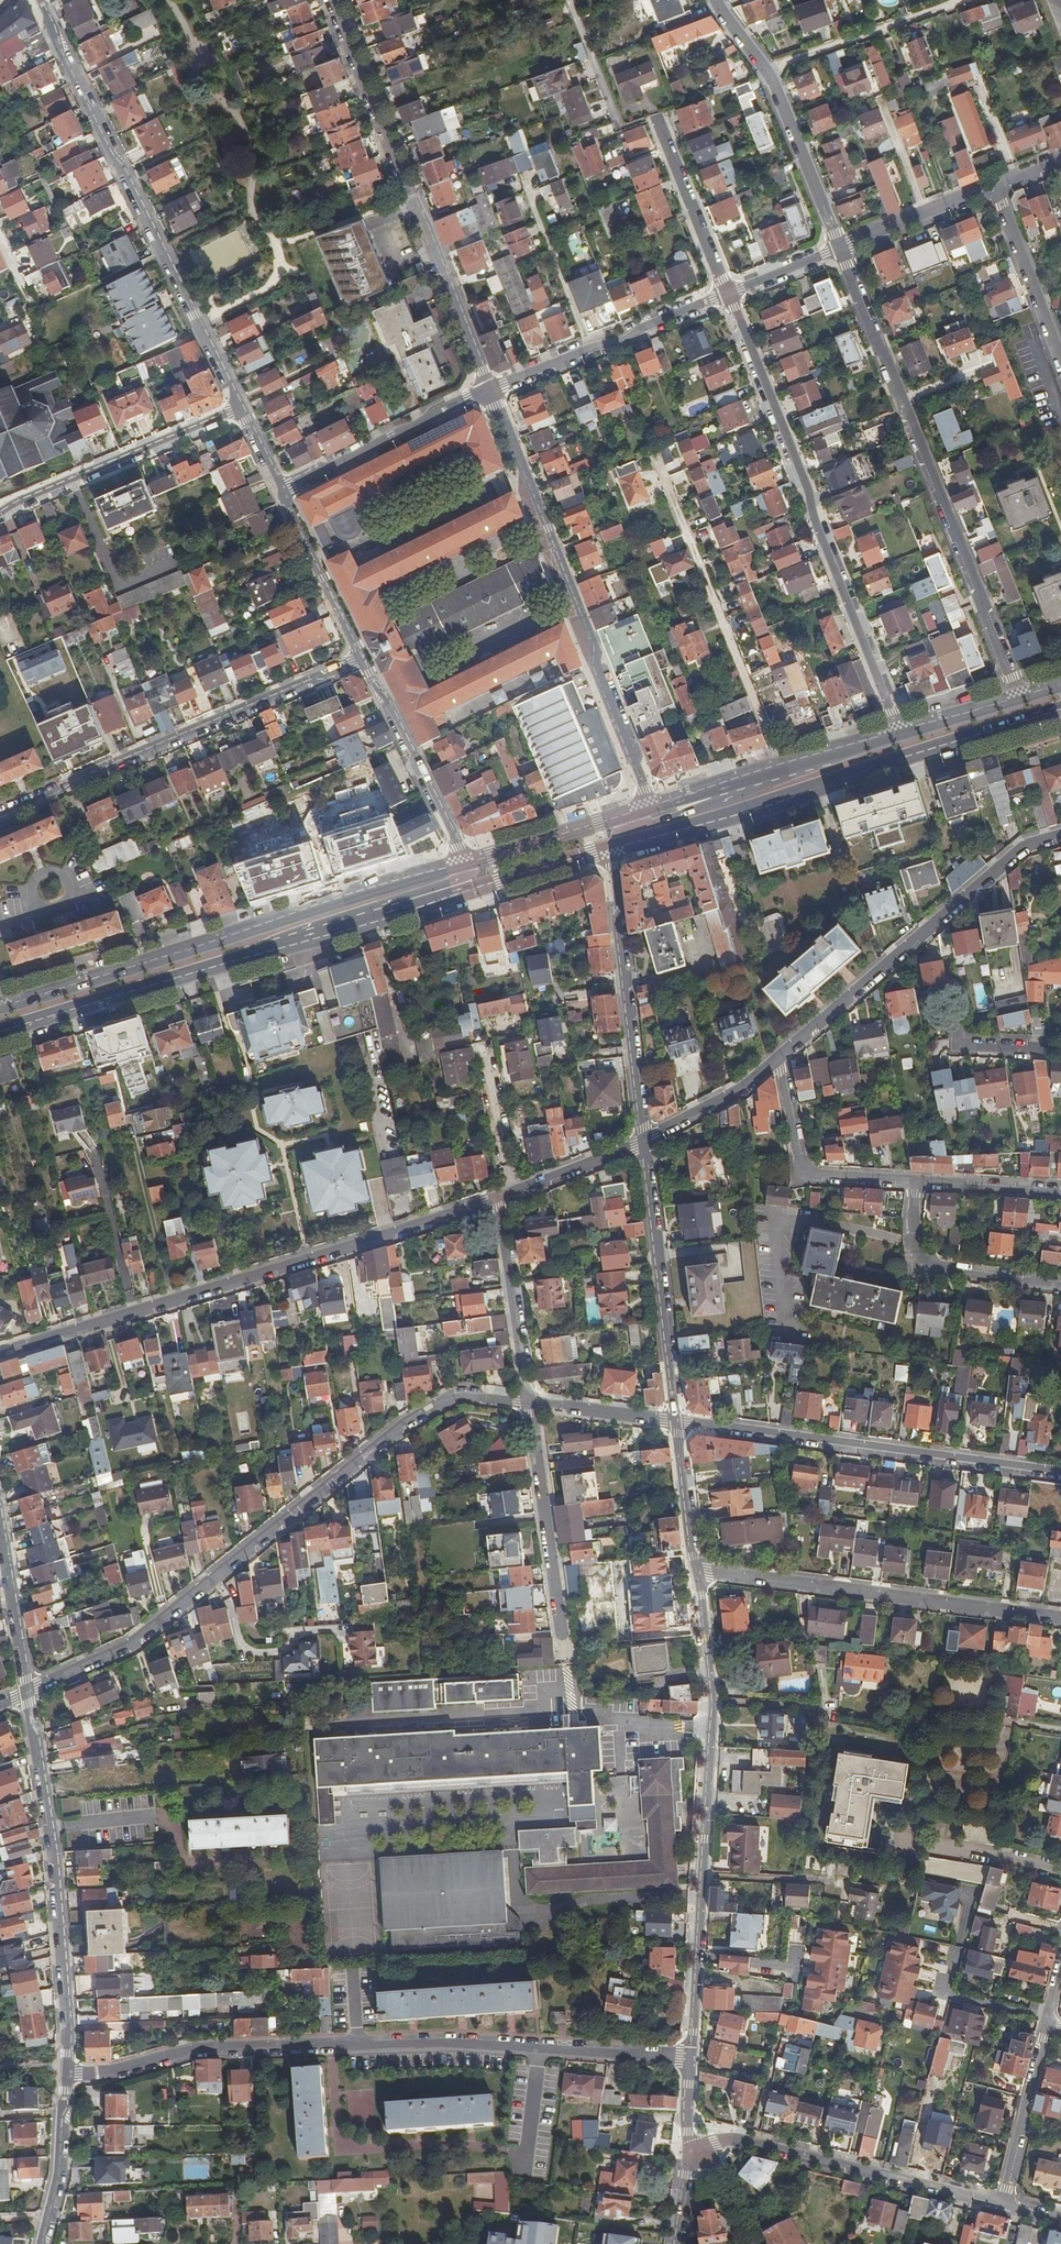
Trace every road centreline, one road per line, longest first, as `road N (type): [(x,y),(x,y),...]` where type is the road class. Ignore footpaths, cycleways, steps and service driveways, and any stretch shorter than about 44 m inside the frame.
road 1 (residential): [(27,1692),(140,1638),(406,1423),(458,1394),(529,1402)]
road 2 (residential): [(496,1200),(0,1354)]
road 3 (primary): [(0,1033),(466,892)]
road 4 (primary): [(465,862),(2,1006)]
road 5 (residential): [(696,1574),(713,1700),(690,2056)]
road 6 (residential): [(1019,697),(841,248)]
road 7 (residential): [(538,2049),(193,2049),(104,2073),(64,2069)]
road 8 (residential): [(727,293),(900,733)]
road 9 (primary): [(609,848),(1060,708)]
road 10 (residential): [(240,408),(40,0)]
road 11 (residential): [(489,390),(650,806)]
road 12 (residential): [(328,0),(489,390)]
road 13 (residential): [(0,815),(363,656)]
road 14 (residential): [(1060,1473),(675,1422)]
road 15 (residential): [(64,2069),(68,2014),(27,1692)]
road 16 (residential): [(696,1574),(1060,1619)]
road 17 (residential): [(776,1060),(1024,847),(1060,834)]
road 18 (residential): [(699,2151),(740,2139),(1002,2205)]
road 19 (residential): [(668,489),(781,767)]
road 20 (residential): [(609,848),(644,1141)]
road 21 (residential): [(644,1141),(675,1422)]
road 22 (residential): [(240,408),(0,511)]
road 23 (residential): [(563,1638),(529,1402)]
road 24 (residential): [(281,493),(489,390)]
road 25 (residential): [(465,862),(363,656)]
road 26 (residential): [(915,1182),(913,1248),(922,1267),(1060,1286)]
road 27 (residential): [(915,1182),(804,1169),(776,1060)]
road 28 (residential): [(965,0),(791,62),(773,78)]
road 29 (residential): [(529,1402),(496,1200)]
road 30 (residential): [(1047,2022),(1002,2205)]
road 31 (residential): [(773,78),(841,248)]
road 32 (residential): [(363,656),(281,493)]
road 33 (residential): [(998,192),(1060,361)]
road 34 (residential): [(39,2243),(56,2185),(64,2069)]
road 35 (primary): [(629,813),(465,862)]
road 36 (residential): [(662,135),(727,293)]
road 37 (residential): [(841,248),(971,193),(998,192)]
road 38 (residential): [(526,195),(591,349)]
road 39 (residential): [(27,1692),(0,1530)]
road 40 (residential): [(644,1141),(496,1200)]
road 41 (residential): [(644,1141),(738,1093),(776,1060)]
road 42 (residential): [(675,1422),(696,1574)]
road 43 (residential): [(538,2049),(690,2056)]
road 44 (primary): [(466,892),(609,848)]
road 45 (residential): [(675,1422),(529,1402)]
road 46 (residential): [(591,349),(727,293)]
road 47 (residential): [(1060,1192),(915,1182)]
road 48 (residential): [(620,128),(569,0)]
road 49 (residential): [(1060,1050),(959,1044),(954,1020)]
road 50 (primary): [(1019,697),(900,733)]
road 51 (primary): [(900,733),(781,767)]
road 52 (residential): [(727,293),(841,248)]

